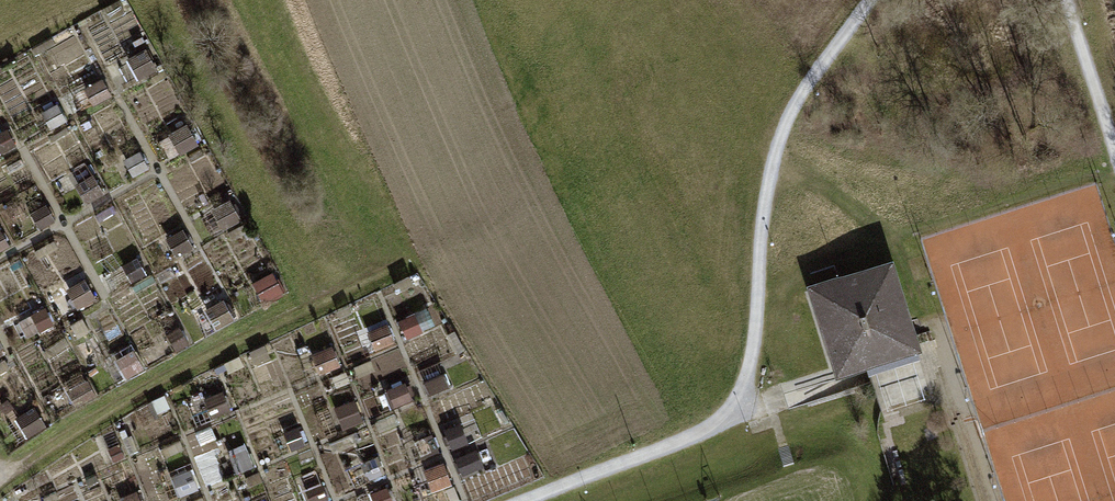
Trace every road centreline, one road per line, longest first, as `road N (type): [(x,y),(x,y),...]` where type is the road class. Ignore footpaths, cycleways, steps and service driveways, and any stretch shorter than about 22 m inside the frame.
road 1 (track): [(872,0),(781,134),(760,242),(747,392),(728,417),(521,500)]
road 2 (track): [(8,471),(159,378),(417,251)]
road 3 (track): [(1064,0),(1114,158)]
road 4 (track): [(870,370),(728,417)]

